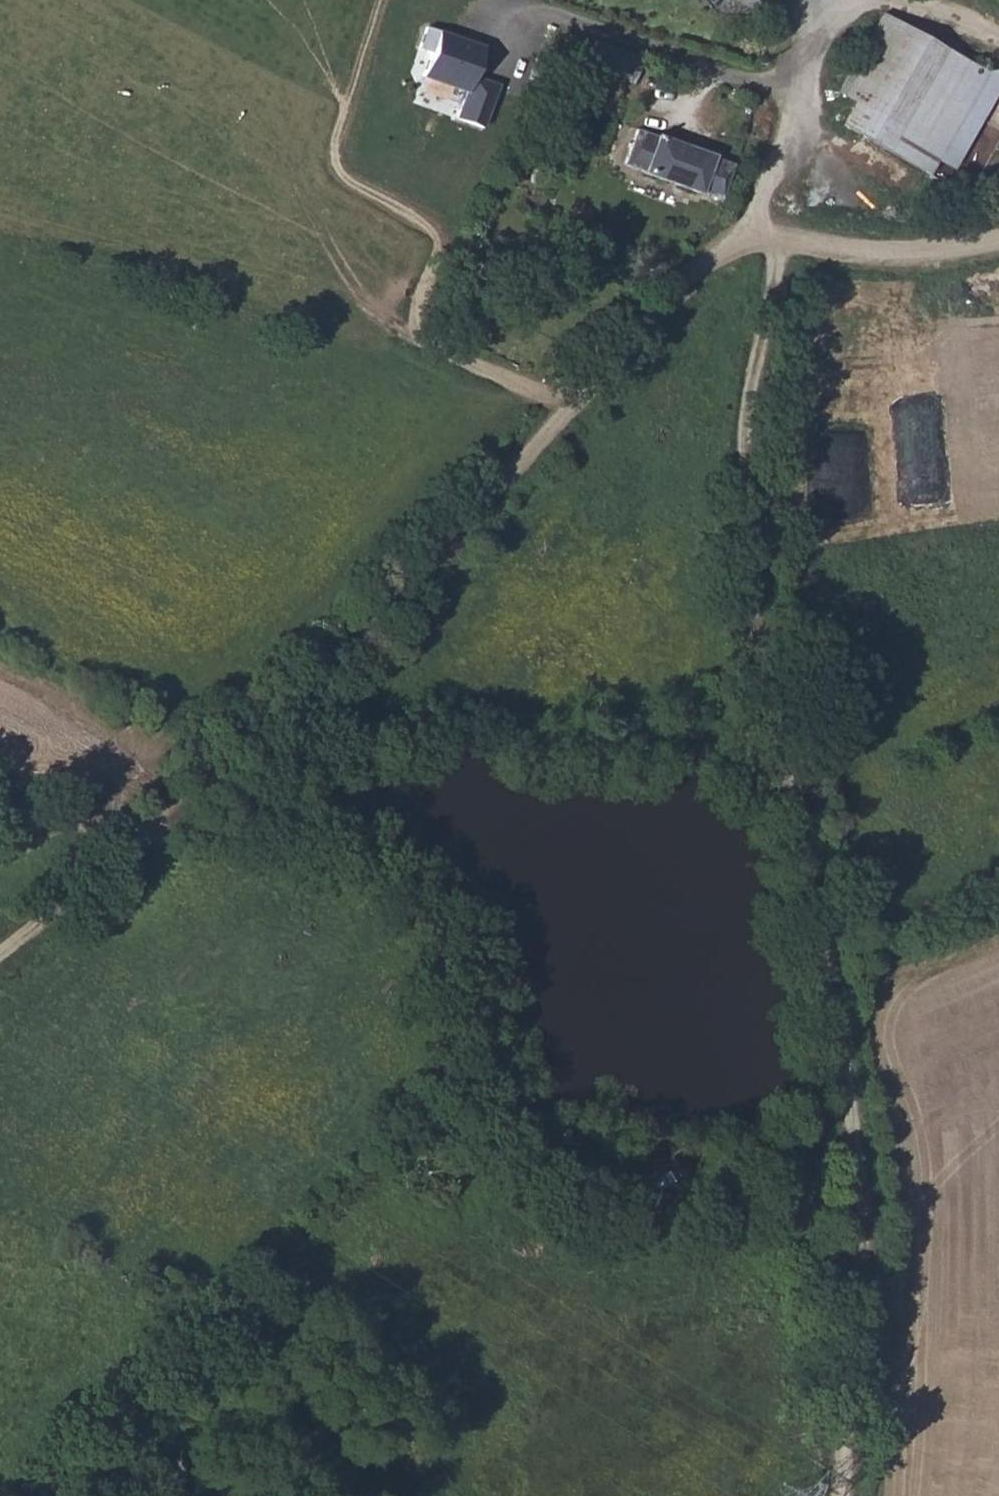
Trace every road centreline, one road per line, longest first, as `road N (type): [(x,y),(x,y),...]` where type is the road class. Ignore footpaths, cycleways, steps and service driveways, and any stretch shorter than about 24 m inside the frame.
road 1 (track): [(748,227),(770,250),(748,507),(802,884),(872,1265),(846,1495)]
road 2 (track): [(748,227),(704,260),(394,591),(0,958)]
road 3 (unclassified): [(864,0),(813,30),(748,227)]
road 4 (track): [(998,247),(897,259),(770,250)]

